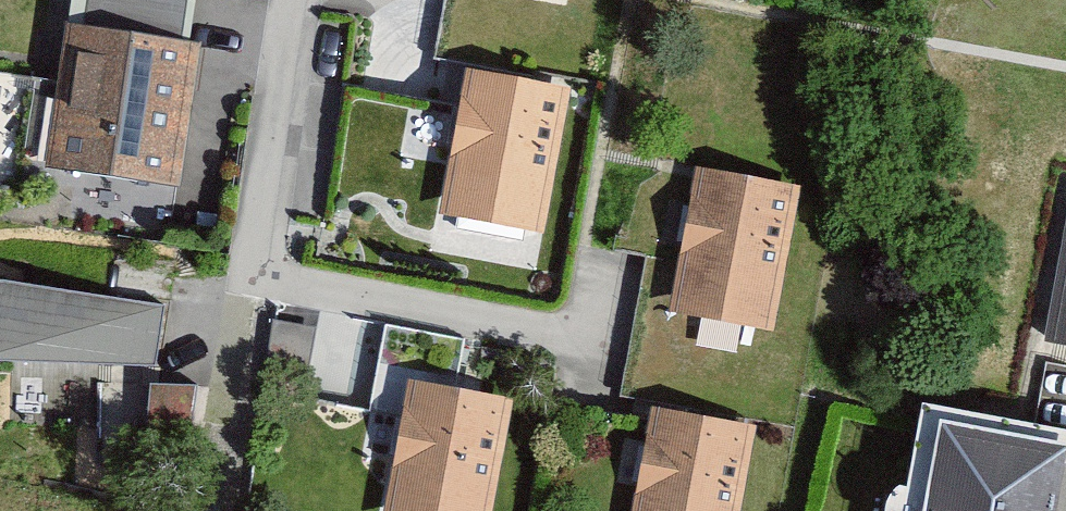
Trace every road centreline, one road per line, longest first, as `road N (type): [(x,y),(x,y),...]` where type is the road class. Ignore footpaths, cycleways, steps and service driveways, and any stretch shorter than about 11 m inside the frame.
road 1 (residential): [(293,0),(254,299)]

